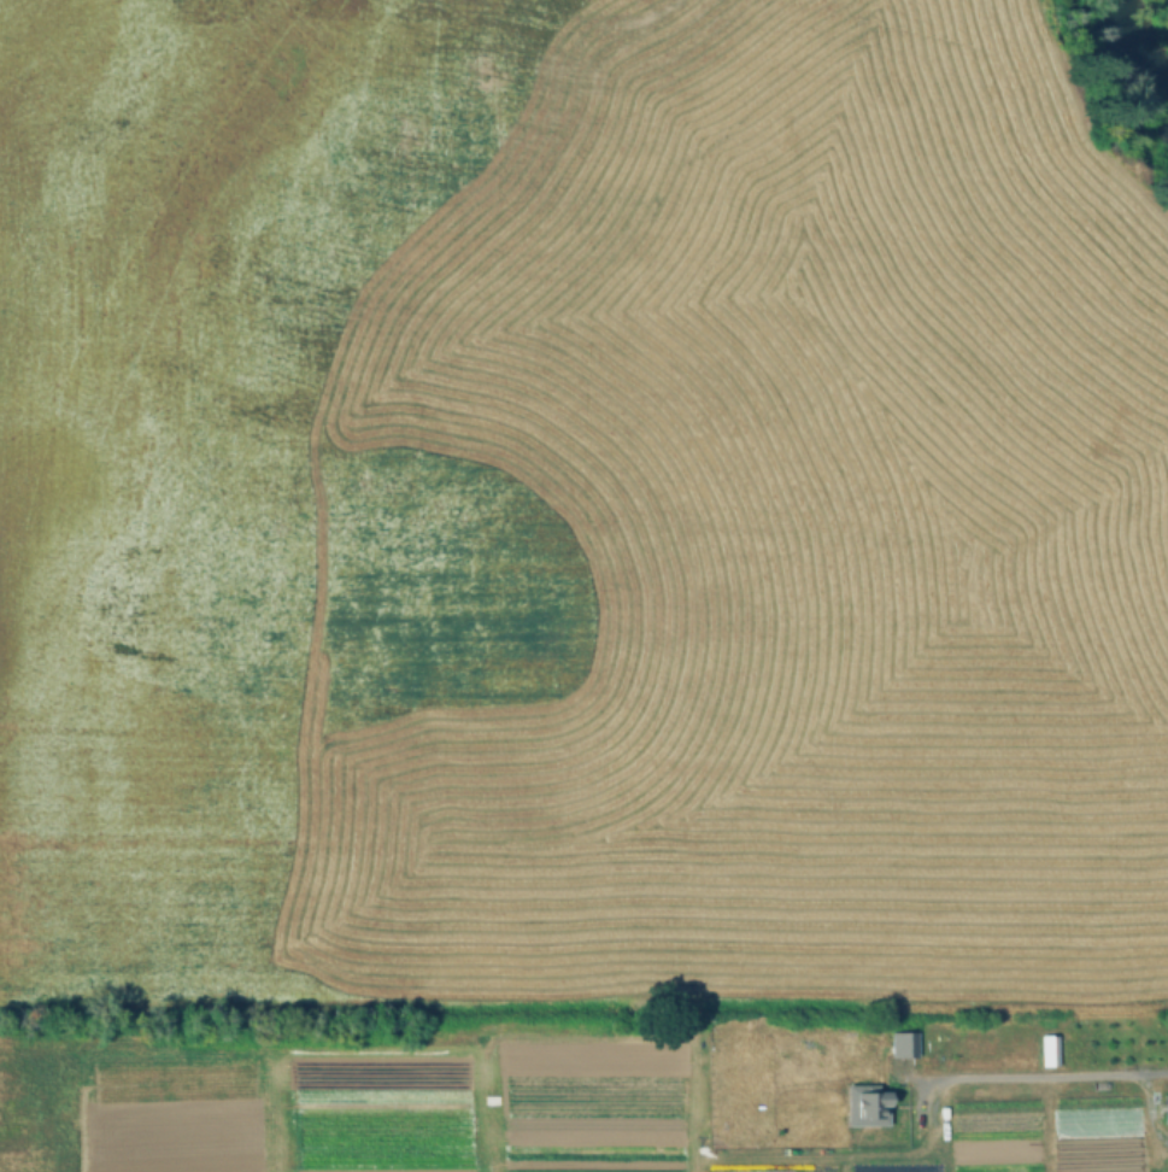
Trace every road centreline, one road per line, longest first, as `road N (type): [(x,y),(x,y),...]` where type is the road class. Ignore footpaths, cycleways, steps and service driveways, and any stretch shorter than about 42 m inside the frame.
road 1 (track): [(958,1076),(934,1091),(934,1132),(923,1149),(710,1155),(698,1171)]

